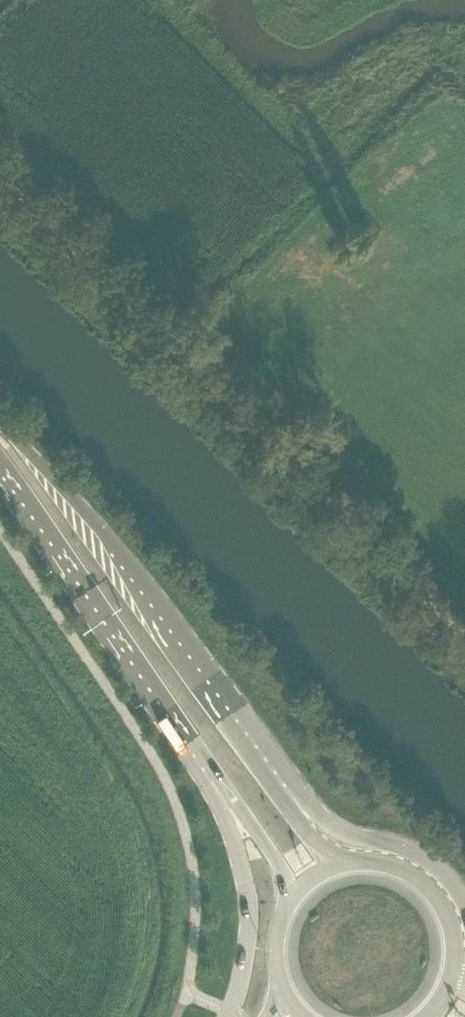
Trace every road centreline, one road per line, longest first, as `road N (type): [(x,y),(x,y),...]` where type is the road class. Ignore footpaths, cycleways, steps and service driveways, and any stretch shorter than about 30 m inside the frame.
road 1 (track): [(464,634),(0,174)]
road 2 (primary): [(280,789),(133,577),(42,464),(0,430)]
road 3 (primary): [(0,463),(206,767)]
road 4 (primary): [(206,767),(246,891),(241,979),(227,1016)]
road 5 (primary): [(464,896),(421,852),(344,832),(280,789)]
road 6 (primary): [(450,971),(450,926),(427,887),(389,865),(344,864)]
road 7 (primary): [(206,767),(297,893)]

